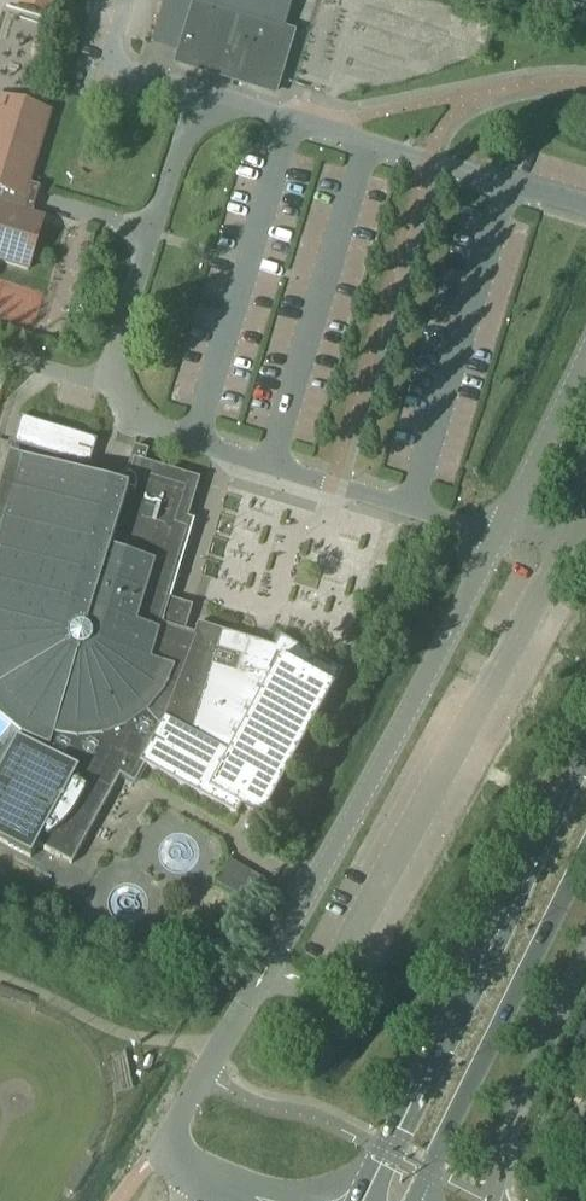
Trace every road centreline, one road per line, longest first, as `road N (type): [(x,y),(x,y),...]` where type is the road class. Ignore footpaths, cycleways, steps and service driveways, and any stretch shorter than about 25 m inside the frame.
road 1 (unclassified): [(585,209),(239,102),(197,123),(183,144),(115,348),(122,407),(158,435),(502,538)]
road 2 (unclassified): [(502,538),(173,1138),(190,1173),(233,1189)]
road 3 (secondary): [(585,762),(358,1200)]
road 4 (secondary): [(414,1200),(585,851)]
road 5 (unclassified): [(585,355),(502,538)]

